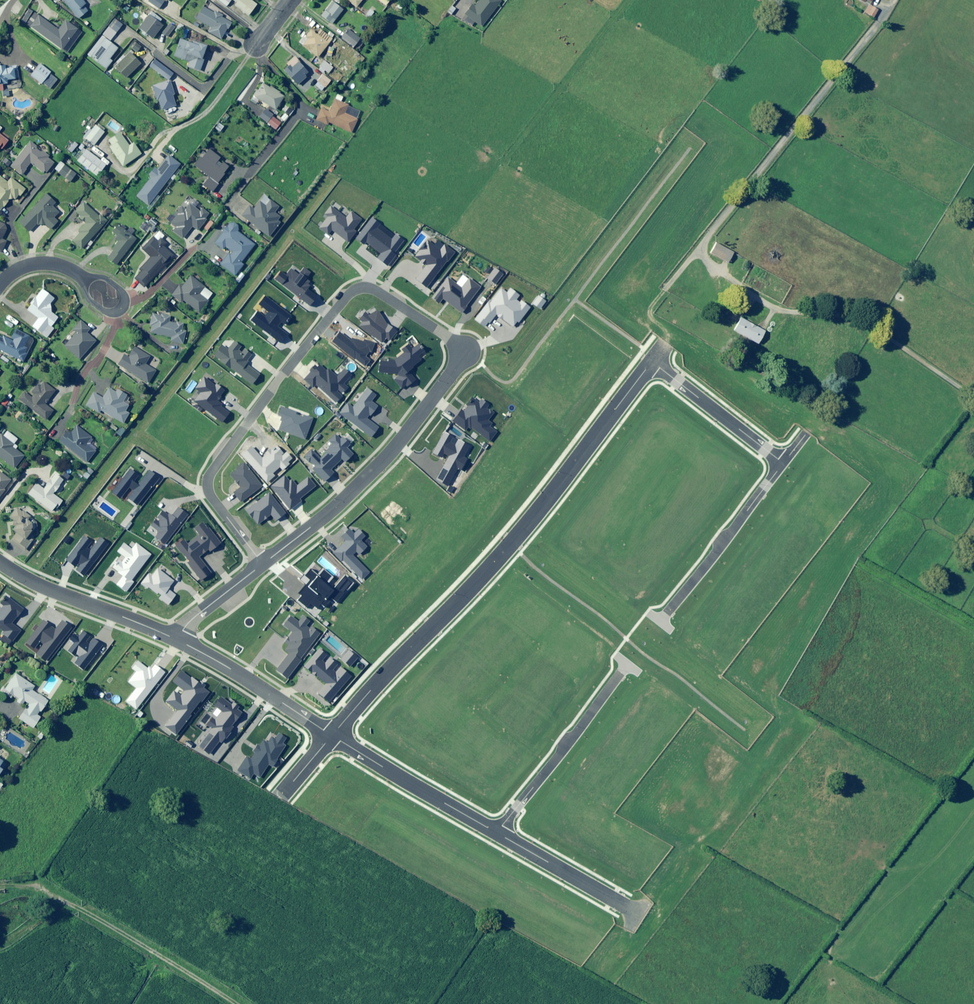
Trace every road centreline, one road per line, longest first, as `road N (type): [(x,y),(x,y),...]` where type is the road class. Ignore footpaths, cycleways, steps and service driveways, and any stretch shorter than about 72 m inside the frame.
road 1 (residential): [(653,361),(508,545),(332,736)]
road 2 (residential): [(264,564),(213,495),(211,476),(351,293),(373,287),(467,349)]
road 3 (residential): [(264,564),(382,464),(467,349)]
road 4 (residential): [(495,832),(628,665)]
road 5 (residential): [(657,625),(783,462)]
road 6 (residential): [(179,640),(0,560)]
road 7 (residential): [(495,832),(332,736)]
road 8 (residential): [(332,736),(179,640)]
road 9 (residential): [(653,361),(783,462)]
road 10 (residential): [(246,178),(299,108),(256,45)]
road 11 (residential): [(634,910),(495,832)]

